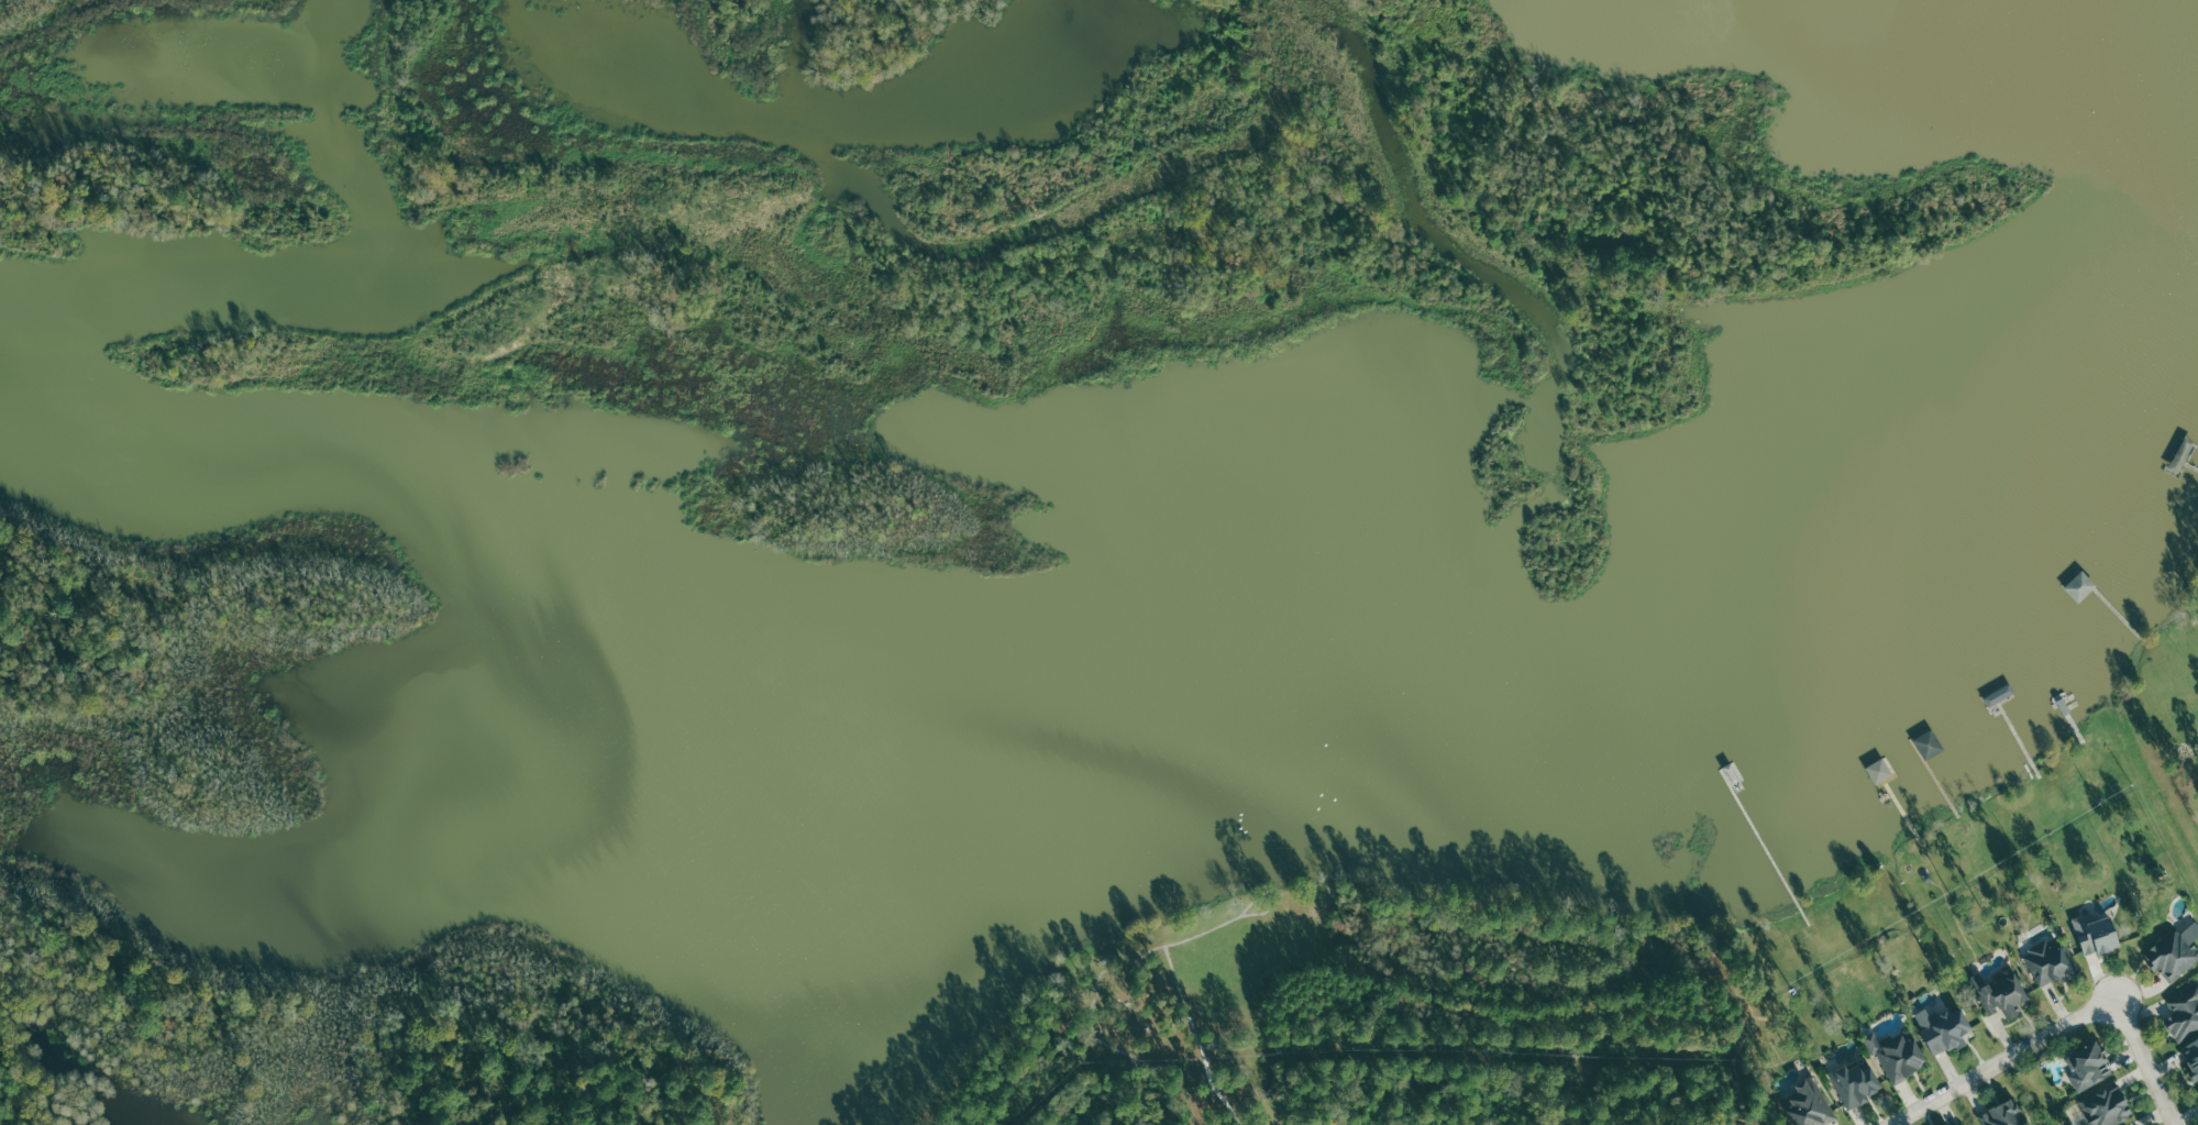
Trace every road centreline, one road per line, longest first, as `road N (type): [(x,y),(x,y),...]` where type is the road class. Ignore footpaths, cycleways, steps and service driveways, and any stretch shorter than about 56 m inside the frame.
road 1 (residential): [(2179,1124),(2118,1006),(1901,1124)]

